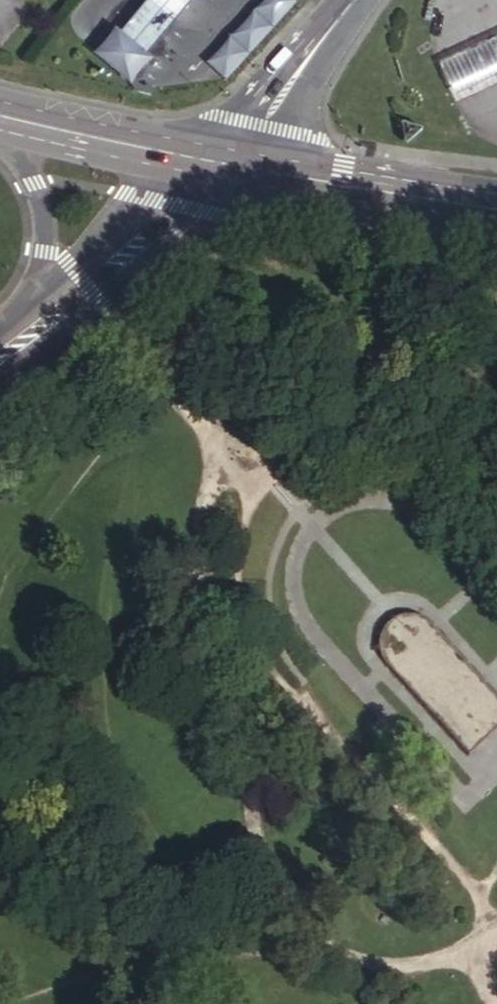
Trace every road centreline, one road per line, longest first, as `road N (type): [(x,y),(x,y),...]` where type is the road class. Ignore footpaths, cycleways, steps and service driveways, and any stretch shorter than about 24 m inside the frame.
road 1 (residential): [(227,161),(0,353)]
road 2 (tertiary): [(496,202),(227,161)]
road 3 (tertiary): [(227,161),(0,115)]
road 4 (tertiary): [(0,134),(25,164),(40,218),(39,268),(0,333)]
road 5 (residential): [(356,0),(227,161)]

